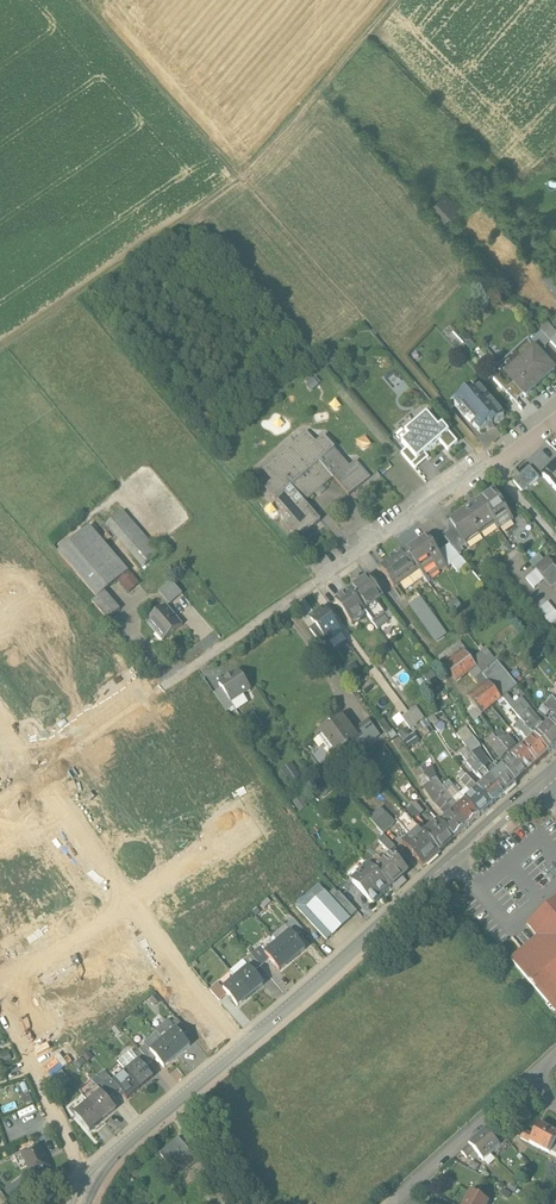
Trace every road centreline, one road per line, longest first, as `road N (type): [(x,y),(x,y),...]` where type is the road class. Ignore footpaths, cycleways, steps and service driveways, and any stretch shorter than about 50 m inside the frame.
road 1 (track): [(77,0),(488,460)]
road 2 (track): [(0,350),(243,180),(400,0)]
road 3 (tertiary): [(546,781),(233,1053)]
road 4 (residential): [(233,1053),(29,773)]
road 5 (residential): [(294,594),(29,773)]
road 6 (residential): [(488,460),(294,594)]
road 7 (tertiary): [(233,1053),(112,1157),(80,1203)]
road 8 (track): [(82,1175),(0,1016)]
road 9 (residential): [(530,1079),(396,1195)]

